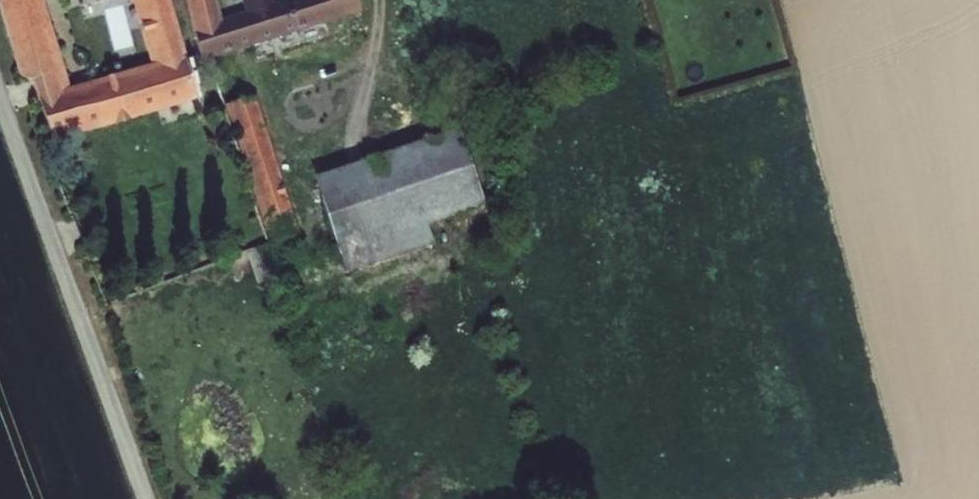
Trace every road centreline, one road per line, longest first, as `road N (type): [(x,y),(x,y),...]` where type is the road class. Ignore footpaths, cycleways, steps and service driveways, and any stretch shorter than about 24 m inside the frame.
road 1 (unclassified): [(0,97),(144,498)]

